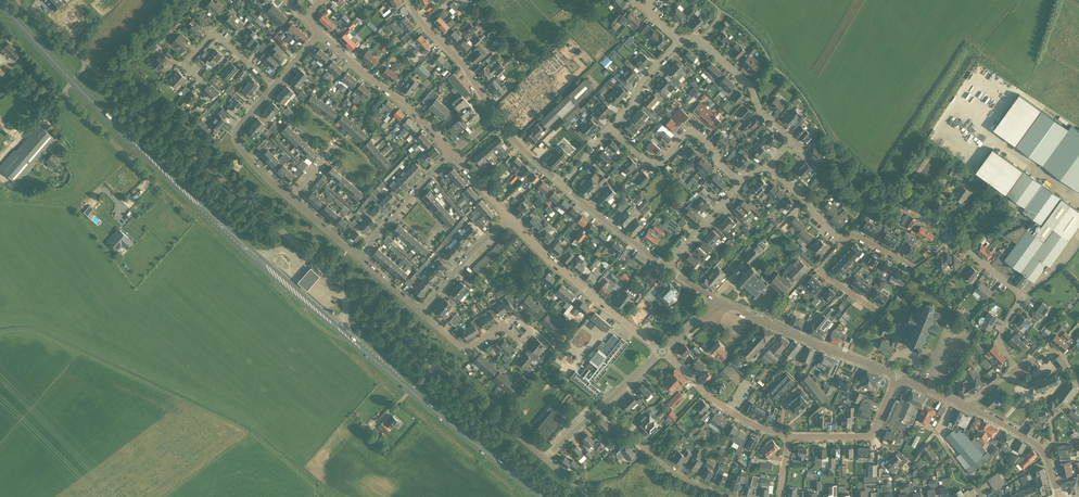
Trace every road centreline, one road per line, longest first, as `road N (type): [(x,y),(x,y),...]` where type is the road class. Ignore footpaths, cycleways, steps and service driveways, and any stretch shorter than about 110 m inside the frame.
road 1 (primary): [(542,496),(261,262),(72,81)]
road 2 (unclassified): [(545,459),(88,63)]
road 3 (residential): [(662,351),(507,218)]
road 4 (residential): [(898,377),(716,300)]
road 5 (residential): [(741,182),(692,130),(662,161),(649,162),(610,127)]
road 6 (residential): [(451,154),(320,33)]
road 7 (residential): [(545,459),(662,351)]
road 8 (residential): [(662,351),(720,405),(790,436)]
road 9 (residential): [(290,199),(235,138),(274,85)]
road 10 (residential): [(790,436),(871,436),(898,377)]
road 11 (residential): [(495,117),(408,0)]
road 12 (residential): [(274,85),(214,33),(185,64),(200,78)]
road 13 (residential): [(358,257),(451,154)]
road 14 (residential): [(792,141),(763,112),(750,85),(701,40)]
road 15 (residential): [(666,267),(562,185)]
road 16 (unclassified): [(147,177),(67,96),(72,81)]
road 17 (residential): [(420,311),(507,218)]

